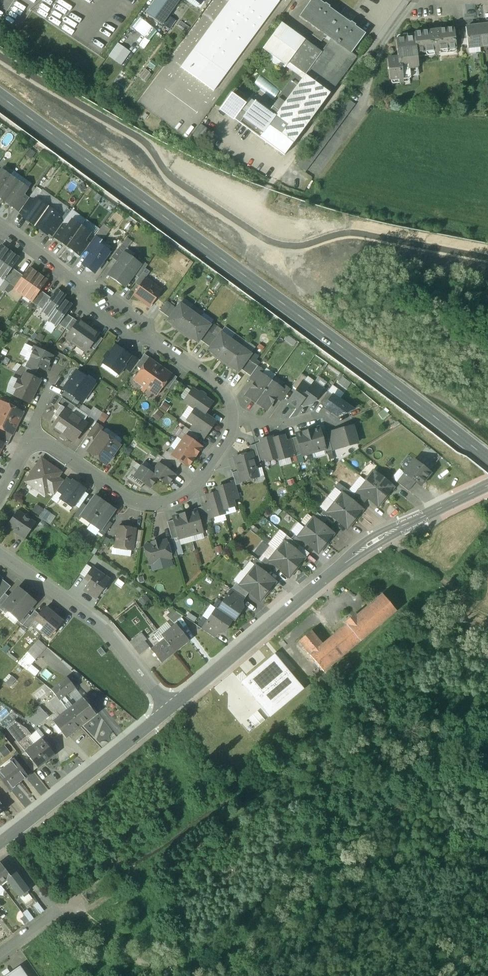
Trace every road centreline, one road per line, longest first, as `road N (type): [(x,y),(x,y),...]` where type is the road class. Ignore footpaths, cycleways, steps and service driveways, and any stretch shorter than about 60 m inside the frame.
road 1 (secondary): [(0,96),(487,457)]
road 2 (tertiary): [(170,709),(375,541),(487,485)]
road 3 (residential): [(235,421),(184,496),(151,507),(59,449),(35,444)]
road 4 (residential): [(0,555),(103,627),(170,709)]
road 5 (tertiary): [(0,844),(170,709)]
road 6 (track): [(487,613),(385,536)]

